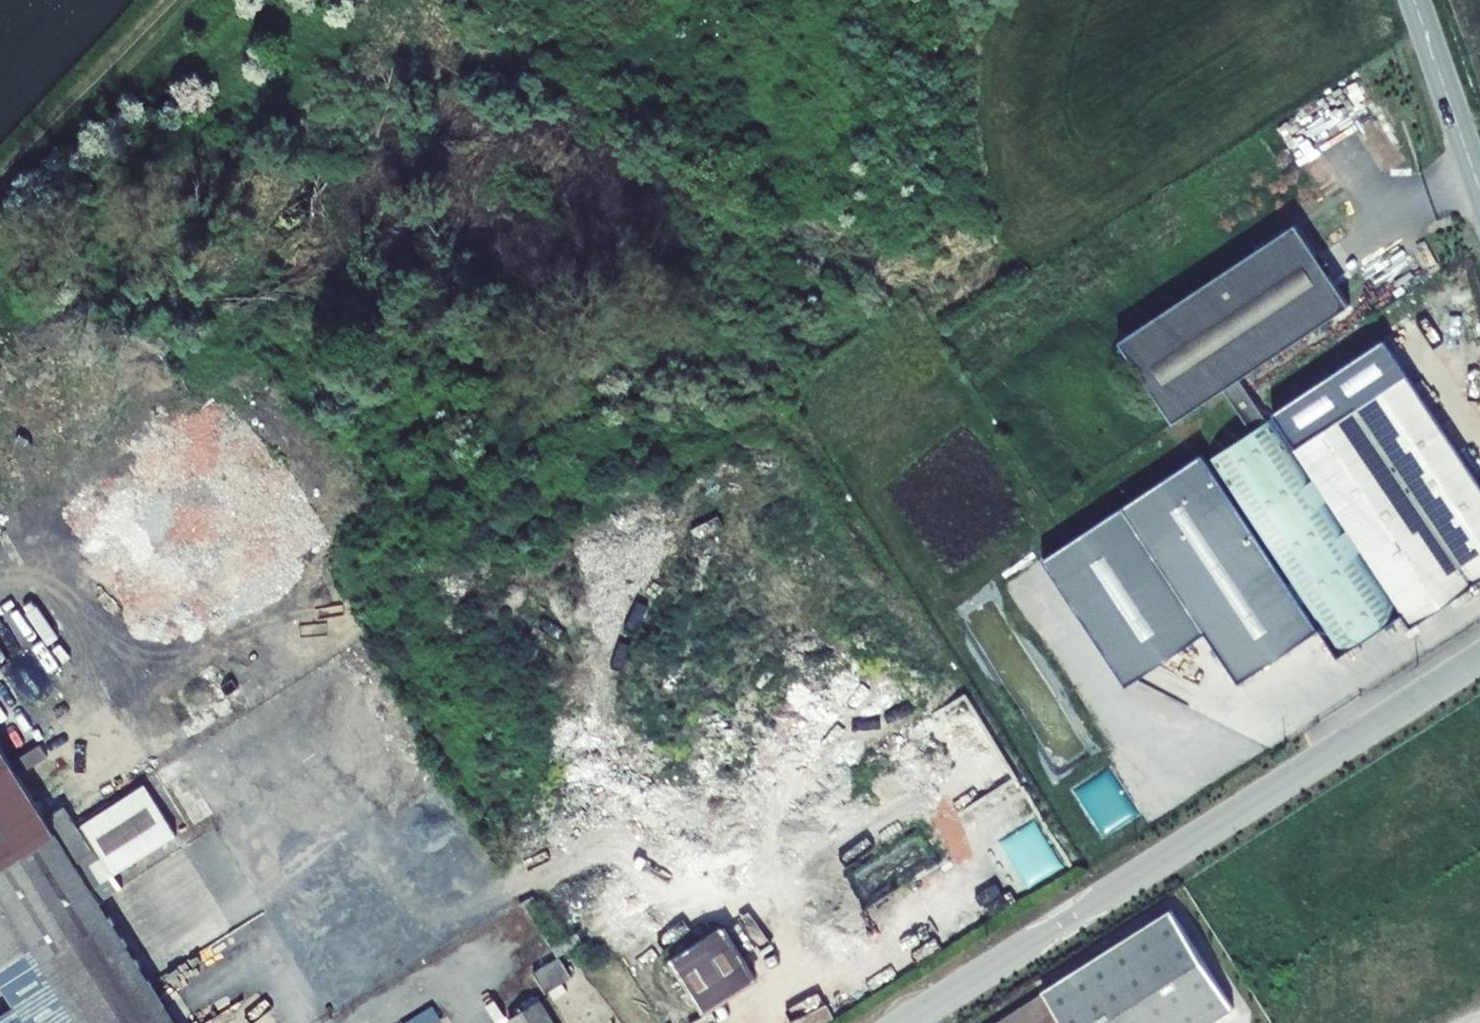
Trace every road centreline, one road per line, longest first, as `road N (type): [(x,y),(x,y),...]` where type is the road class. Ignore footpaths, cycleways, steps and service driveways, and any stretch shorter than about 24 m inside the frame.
road 1 (unclassified): [(908,1022),(1479,659)]
road 2 (tertiary): [(1479,192),(1414,0)]

